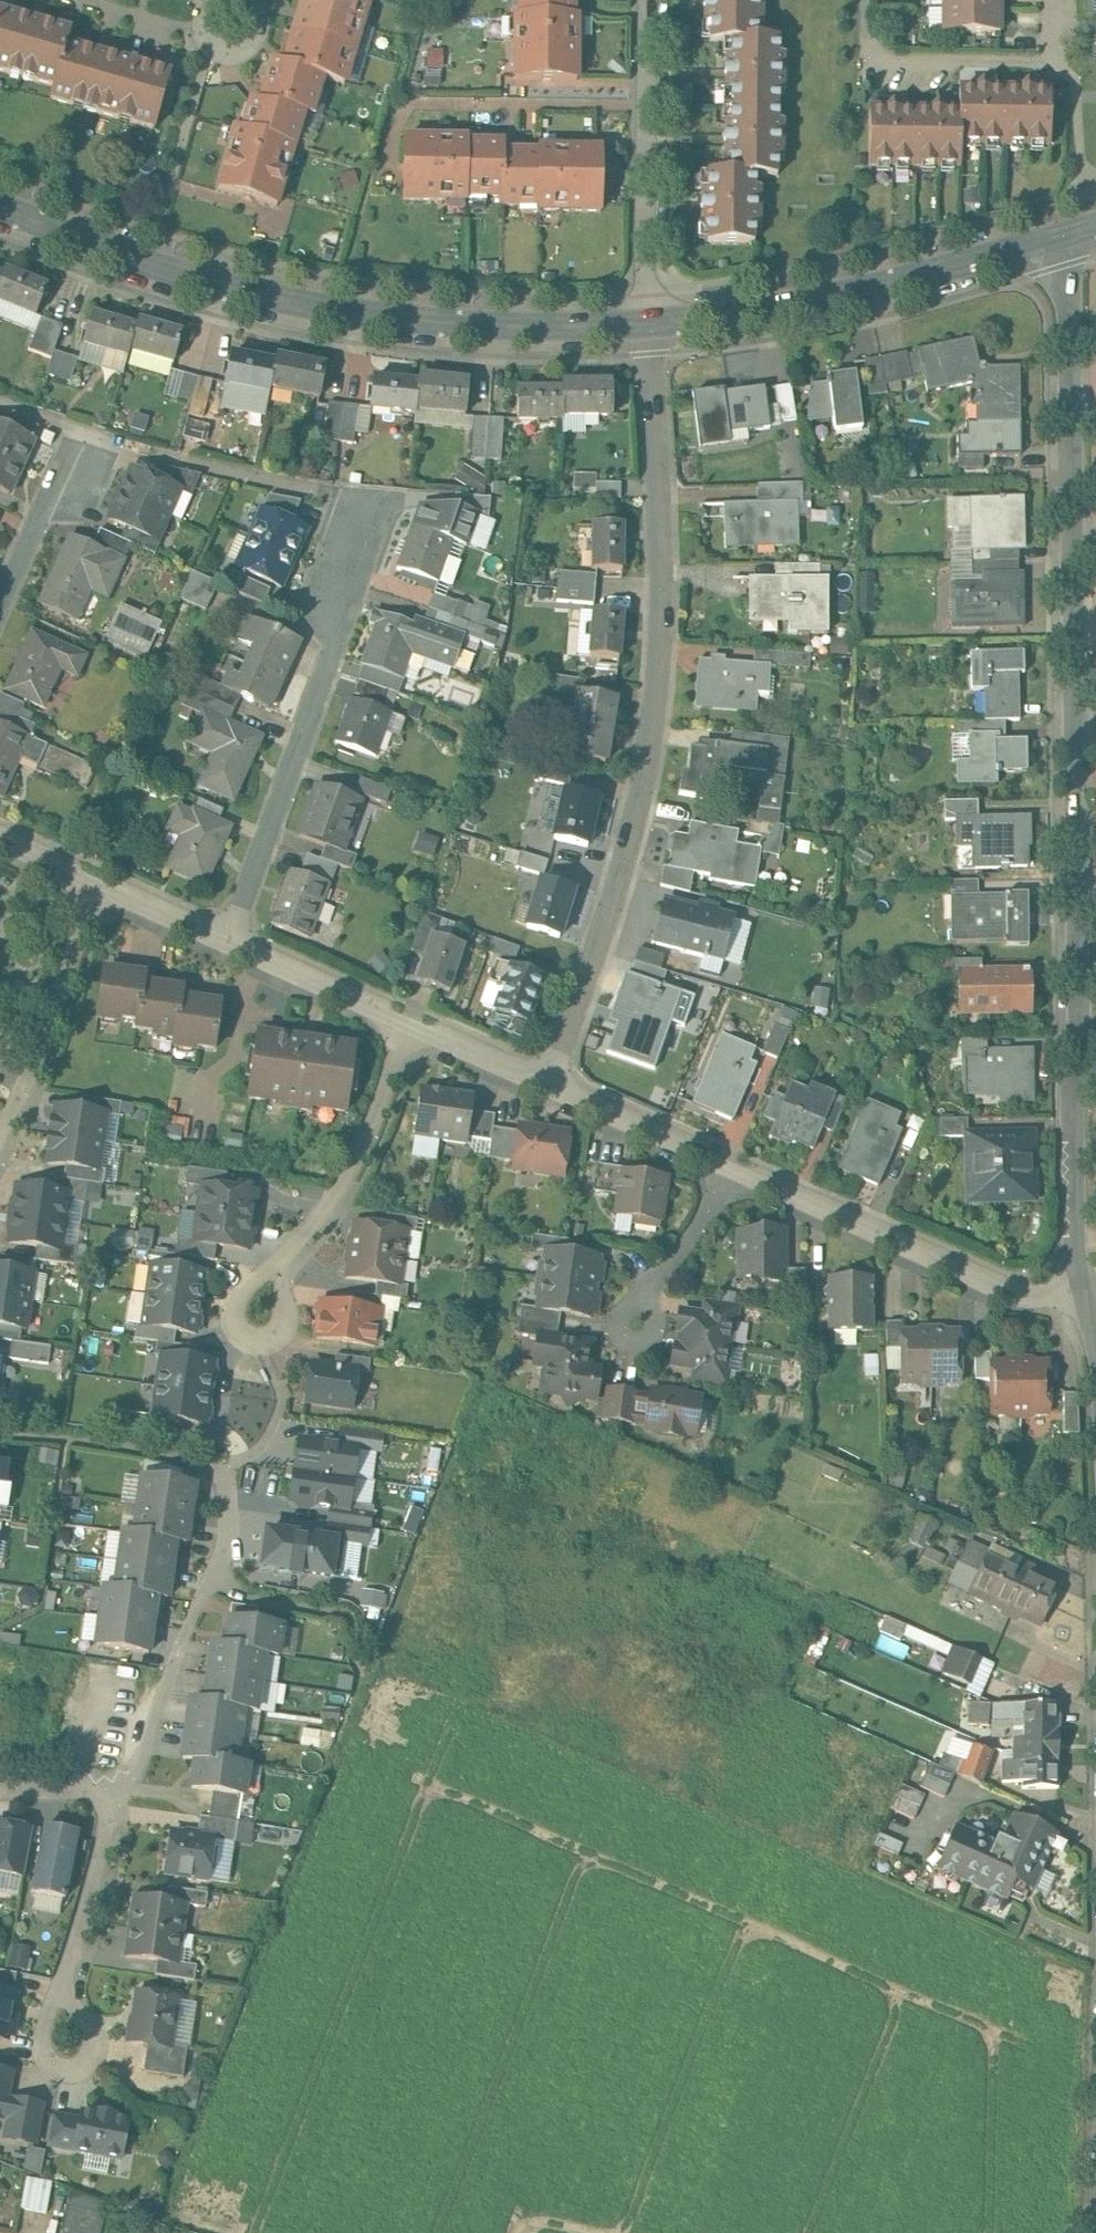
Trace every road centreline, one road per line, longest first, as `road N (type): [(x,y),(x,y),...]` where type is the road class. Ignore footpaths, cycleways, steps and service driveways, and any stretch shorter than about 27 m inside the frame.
road 1 (residential): [(545,1078),(620,887),(661,636),(648,321)]
road 2 (tertiary): [(648,321),(542,325),(291,305),(168,273),(0,203)]
road 3 (residential): [(1073,238),(1079,885)]
road 4 (residential): [(229,940),(395,499)]
road 5 (tertiary): [(1073,238),(795,304),(648,321)]
road 6 (residential): [(1079,885),(1074,1113),(1084,1301)]
road 7 (residential): [(1084,1301),(1004,1286),(736,1160)]
road 8 (residential): [(230,1492),(229,1545),(119,1804)]
road 9 (residential): [(409,1024),(364,1146),(277,1274),(260,1316)]
road 10 (residential): [(648,321),(642,217),(649,0)]
road 11 (residential): [(103,884),(0,1151)]
road 12 (residential): [(736,1160),(545,1078)]
road 13 (residential): [(409,1024),(229,940)]
road 14 (residential): [(63,1987),(119,1804)]
road 15 (residential): [(736,1160),(639,1317)]
road 16 (residential): [(0,595),(78,433)]
road 17 (residential): [(63,1987),(93,2029),(87,2064),(72,2071),(52,2066),(42,2051),(45,2026)]
road 18 (residential): [(545,1078),(409,1024)]
road 19 (residential): [(229,940),(103,884)]
road 20 (residential): [(119,1804),(78,1782),(0,1780)]

